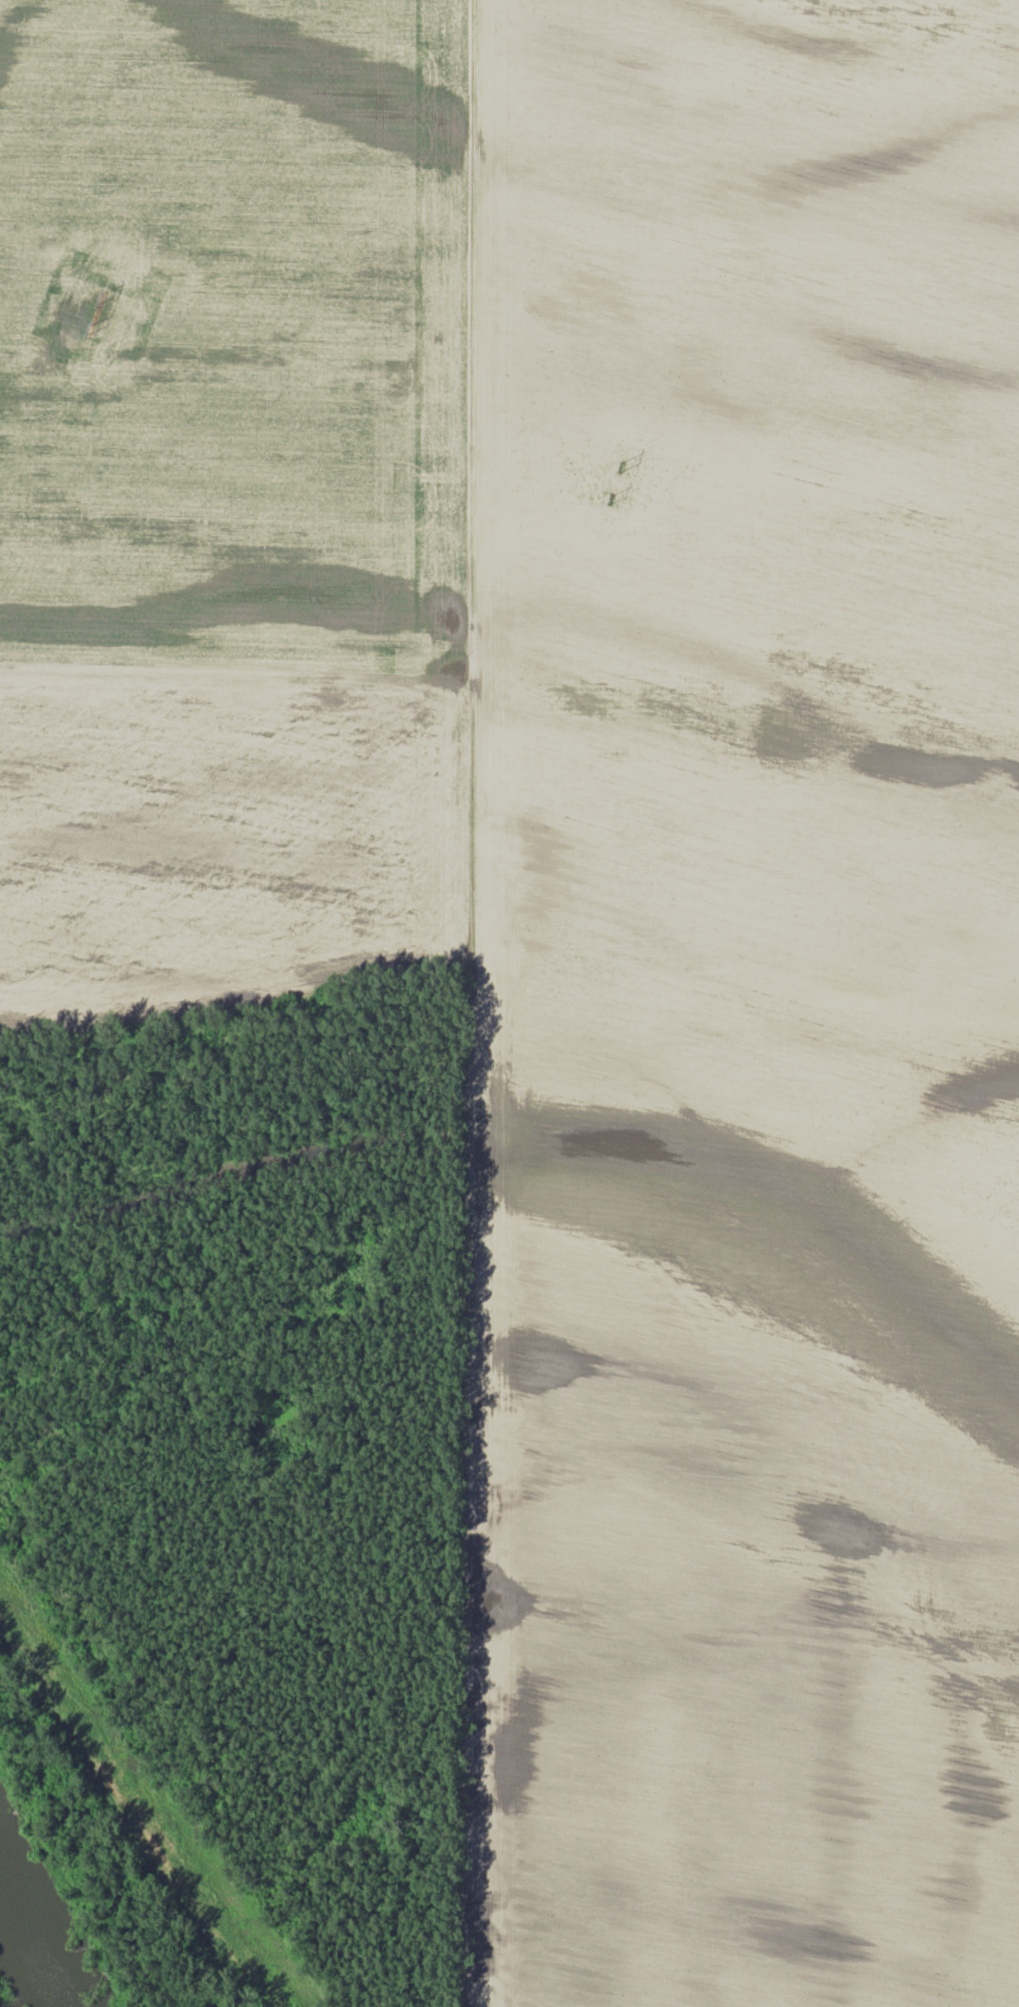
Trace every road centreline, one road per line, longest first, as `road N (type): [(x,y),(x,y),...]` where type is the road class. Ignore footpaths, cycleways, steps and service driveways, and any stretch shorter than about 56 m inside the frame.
road 1 (track): [(475,0),(473,953),(463,1137),(465,2006)]

